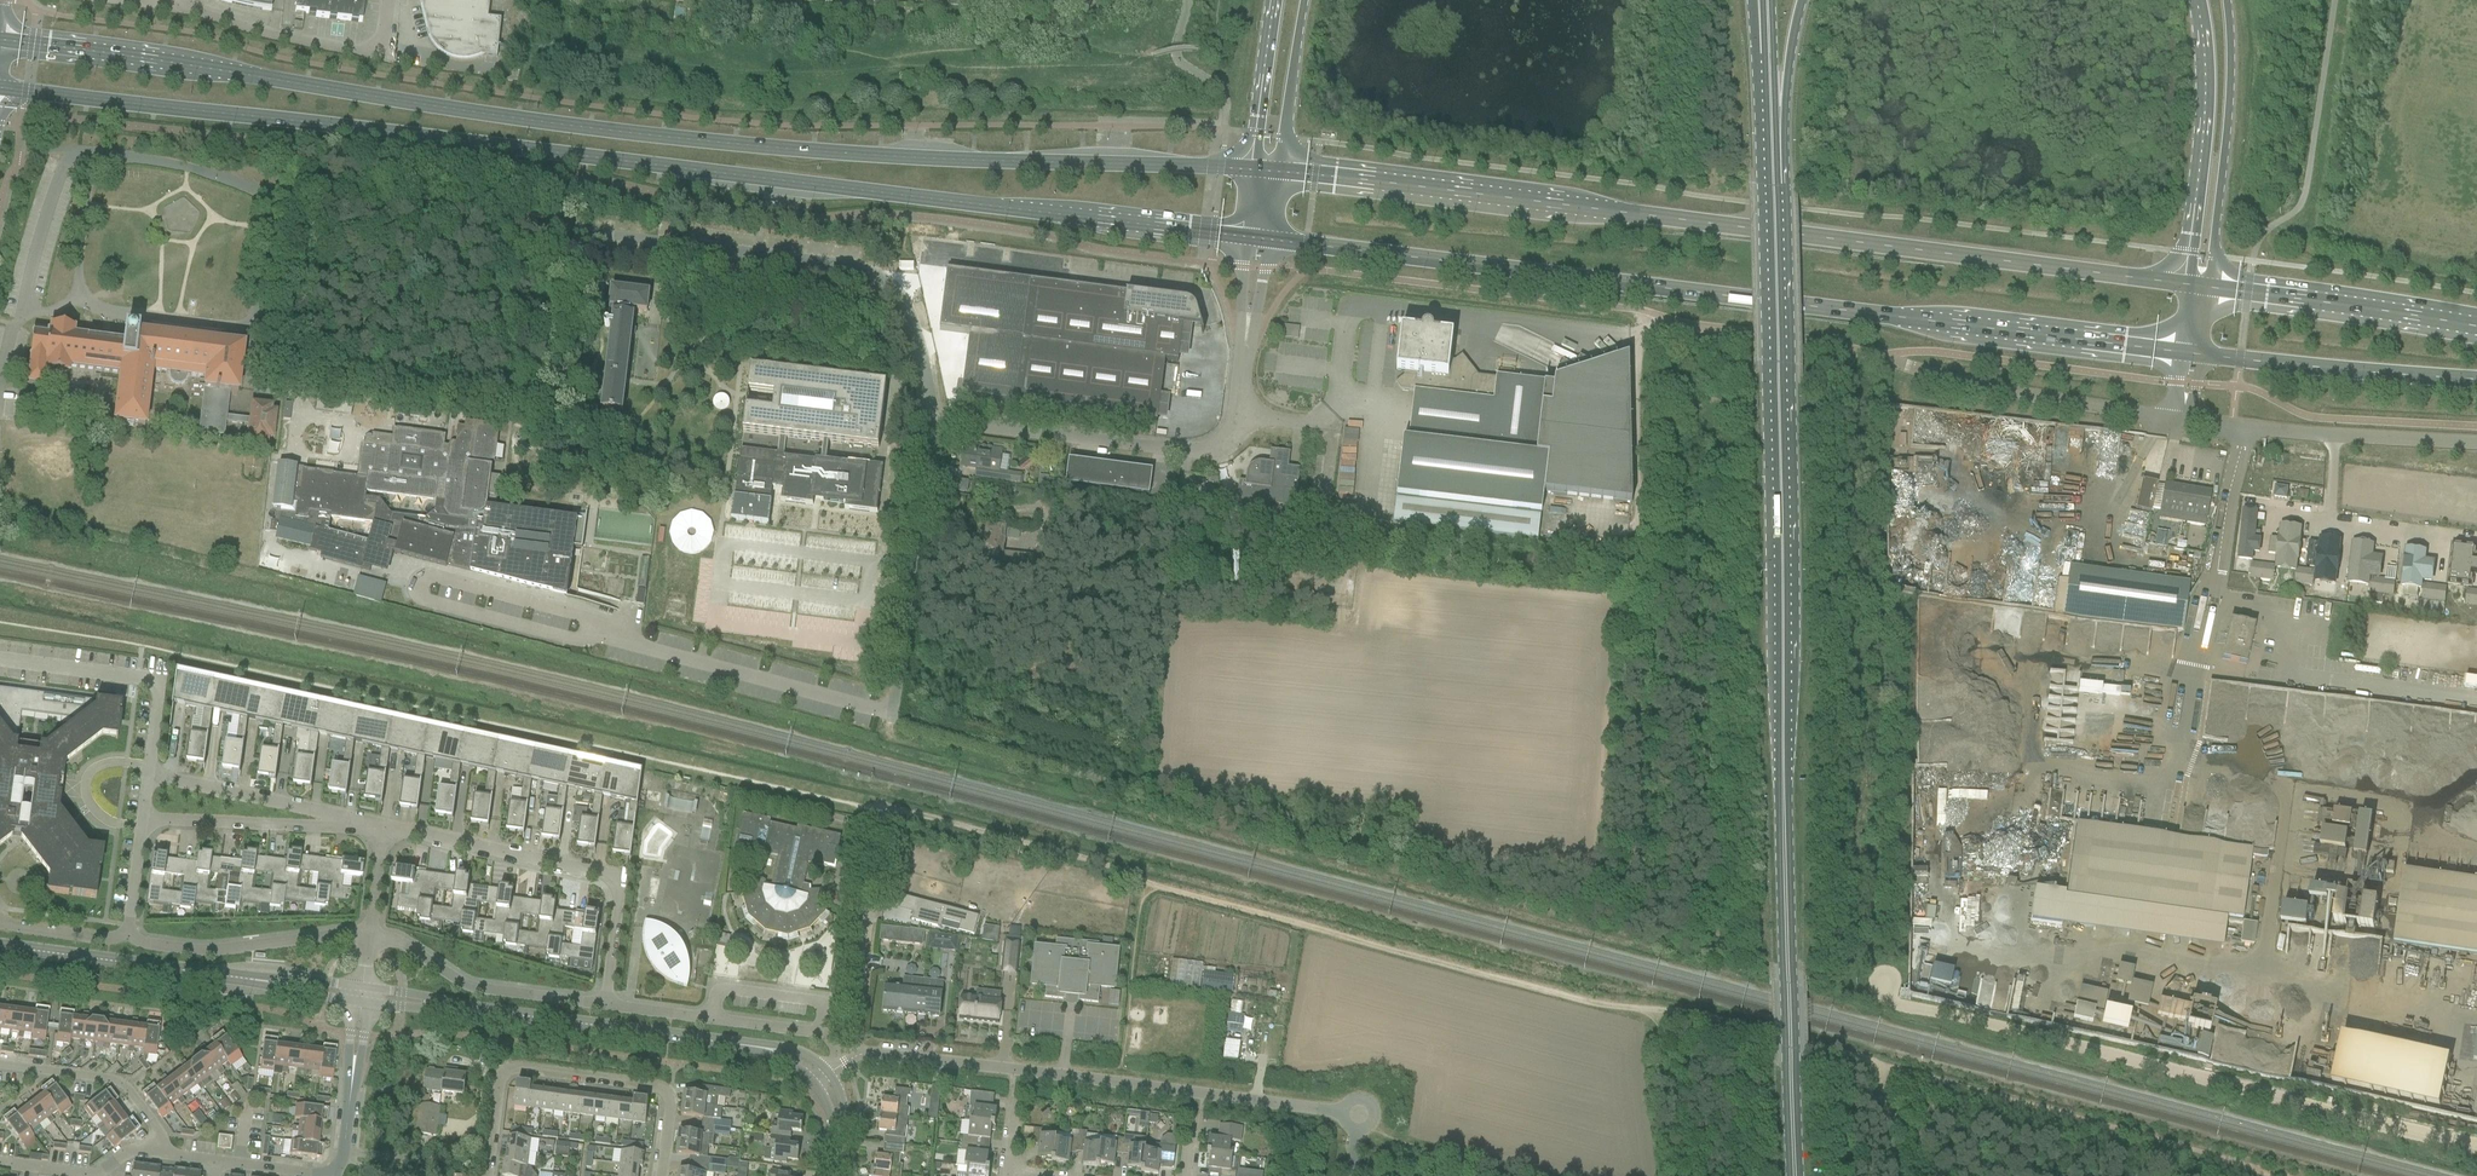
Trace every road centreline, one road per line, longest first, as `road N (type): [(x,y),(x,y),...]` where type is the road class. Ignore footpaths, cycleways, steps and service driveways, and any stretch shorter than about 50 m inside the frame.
road 1 (primary): [(1252,170),(865,158),(546,124),(0,42)]
road 2 (primary): [(0,89),(1244,240)]
road 3 (primary): [(1794,1175),(1773,188)]
road 4 (primary): [(1273,243),(2177,352)]
road 5 (primary): [(2184,285),(1282,172)]
road 6 (track): [(881,812),(1667,1011)]
road 7 (unclassified): [(928,416),(916,328),(904,298),(878,272),(276,193)]
road 8 (unclassified): [(2172,418),(2028,397),(1876,356),(1664,319)]
road 9 (unclassified): [(104,156),(86,205),(78,280),(88,304),(111,313),(251,325),(276,193)]
road 10 (track): [(1875,1067),(2307,1175)]
road 11 (residential): [(604,1005),(619,903),(609,876),(382,825)]
road 12 (residential): [(488,1175),(502,1078),(516,1067),(659,1087),(669,1100),(660,1175)]
road 13 (unclassified): [(1195,1092),(857,1056)]
road 14 (unclassified): [(928,416),(1210,452),(1227,444),(1239,414)]
road 15 (track): [(1883,1175),(1875,1067),(1754,1027),(1667,1011)]
road 16 (unclassified): [(876,709),(893,713),(928,416)]
road 17 (primary): [(2210,288),(2230,98),(2226,0)]
road 18 (tertiary): [(285,985),(0,946)]
road 19 (primary): [(2197,0),(2205,92),(2184,285)]
road 20 (tertiary): [(757,1047),(476,1011)]
road 21 (primary): [(2203,355),(2476,380)]
road 22 (primary): [(2476,328),(2210,288)]
road 23 (residential): [(390,0),(386,37),(366,54),(301,46),(192,14),(179,0)]
road 24 (residential): [(372,938),(339,934),(203,951),(126,935)]
road 25 (residential): [(148,775),(158,699),(153,683),(0,659)]
road 26 (residential): [(604,1005),(477,987),(399,941),(372,938)]
road 27 (unclassified): [(857,1056),(872,843),(881,812)]
road 28 (residential): [(141,820),(319,827),(349,819)]
road 29 (residential): [(349,819),(148,775)]
road 30 (residential): [(156,1153),(155,1125),(114,1079),(0,1064)]
road 31 (primary): [(1773,188),(1802,0)]
road 32 (unclassified): [(276,193),(104,156)]
road 33 (primary): [(1282,172),(1305,0)]
road 34 (residential): [(340,1175),(362,1003)]
road 35 (primary): [(1274,0),(1252,170)]
road 36 (residential): [(156,1153),(124,1153),(96,1175),(0,1162)]
road 37 (residential): [(1354,1110),(1195,1092)]
road 38 (residential): [(816,1029),(820,1004),(732,988),(720,992),(713,1019)]
road 39 (residential): [(2329,524),(2476,544)]
road 40 (unclassified): [(2335,434),(2194,421)]
road 41 (unclassified): [(2476,443),(2335,434)]
road 42 (residential): [(126,935),(0,924)]
road 43 (residential): [(336,1175),(216,1160)]

